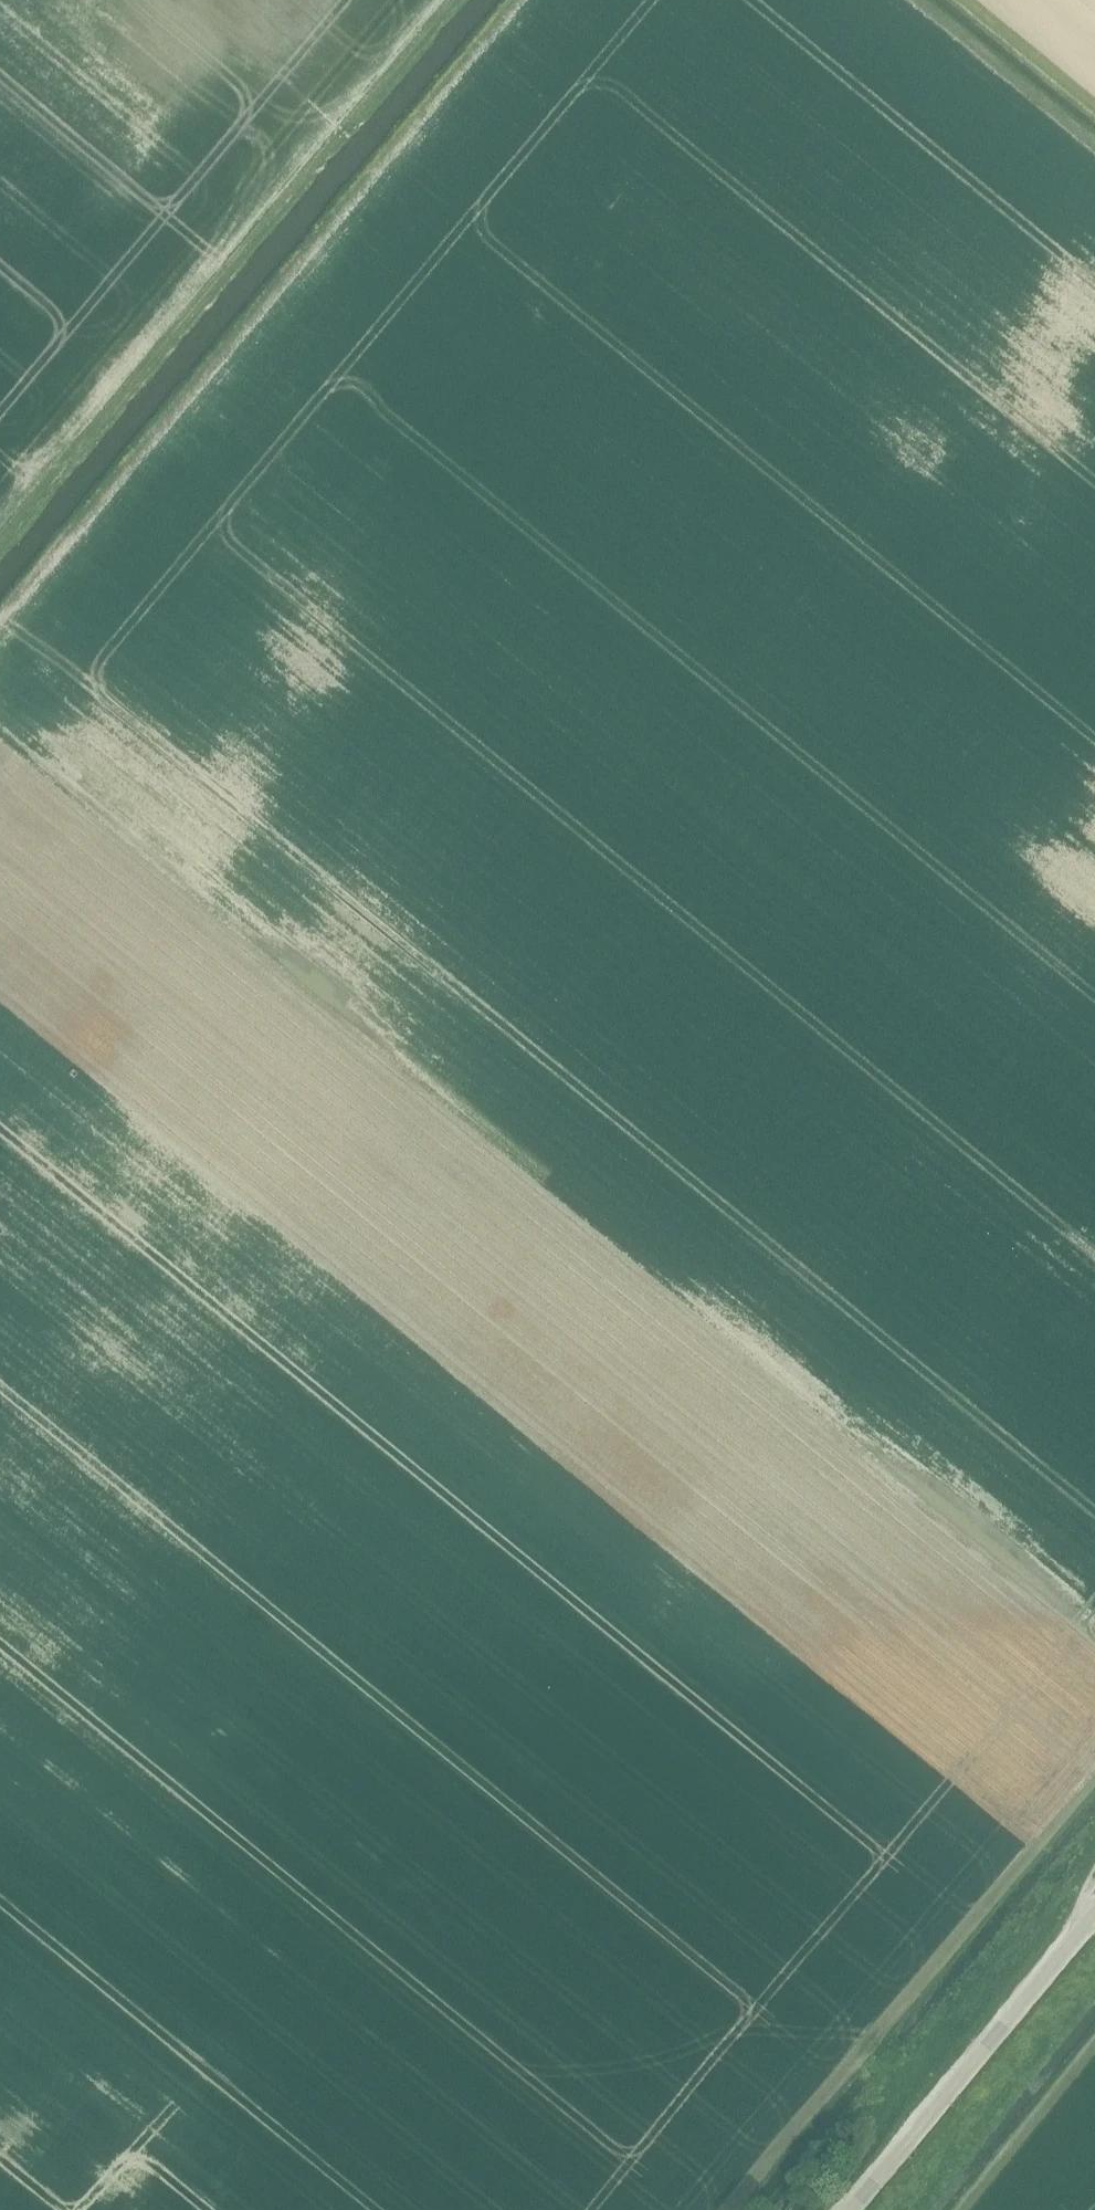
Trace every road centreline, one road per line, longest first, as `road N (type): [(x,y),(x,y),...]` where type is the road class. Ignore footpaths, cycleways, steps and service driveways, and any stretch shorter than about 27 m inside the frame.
road 1 (unclassified): [(850,2209),(1094,1916)]

